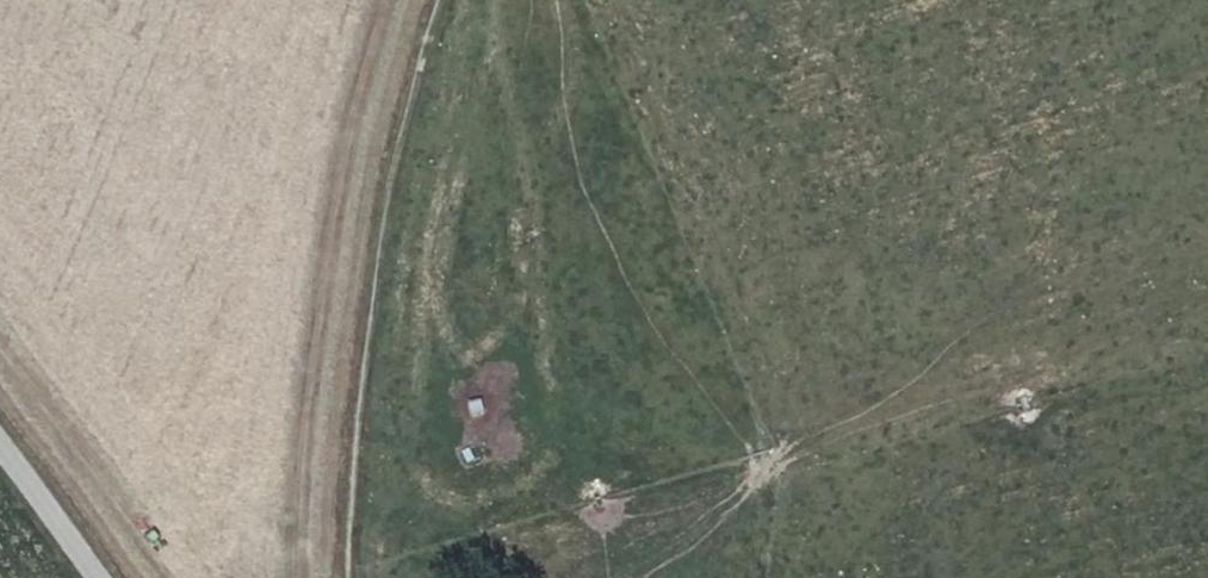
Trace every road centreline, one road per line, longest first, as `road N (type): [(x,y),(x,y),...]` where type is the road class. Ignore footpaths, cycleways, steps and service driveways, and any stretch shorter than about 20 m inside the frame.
road 1 (unclassified): [(93,577),(0,455)]

